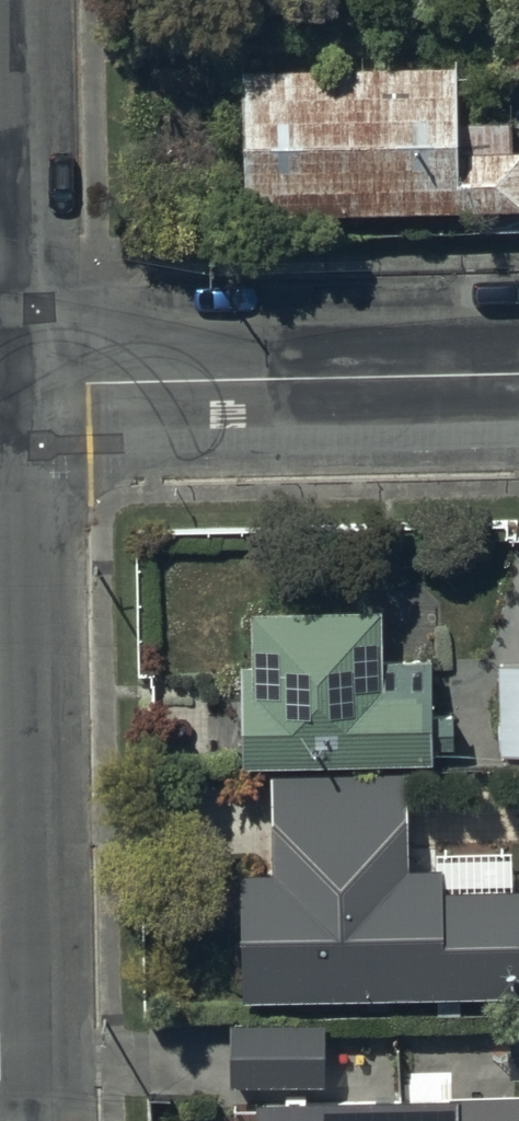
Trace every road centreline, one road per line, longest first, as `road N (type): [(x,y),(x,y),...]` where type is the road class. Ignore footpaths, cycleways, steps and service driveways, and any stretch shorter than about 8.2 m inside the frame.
road 1 (residential): [(0,387),(518,379)]

